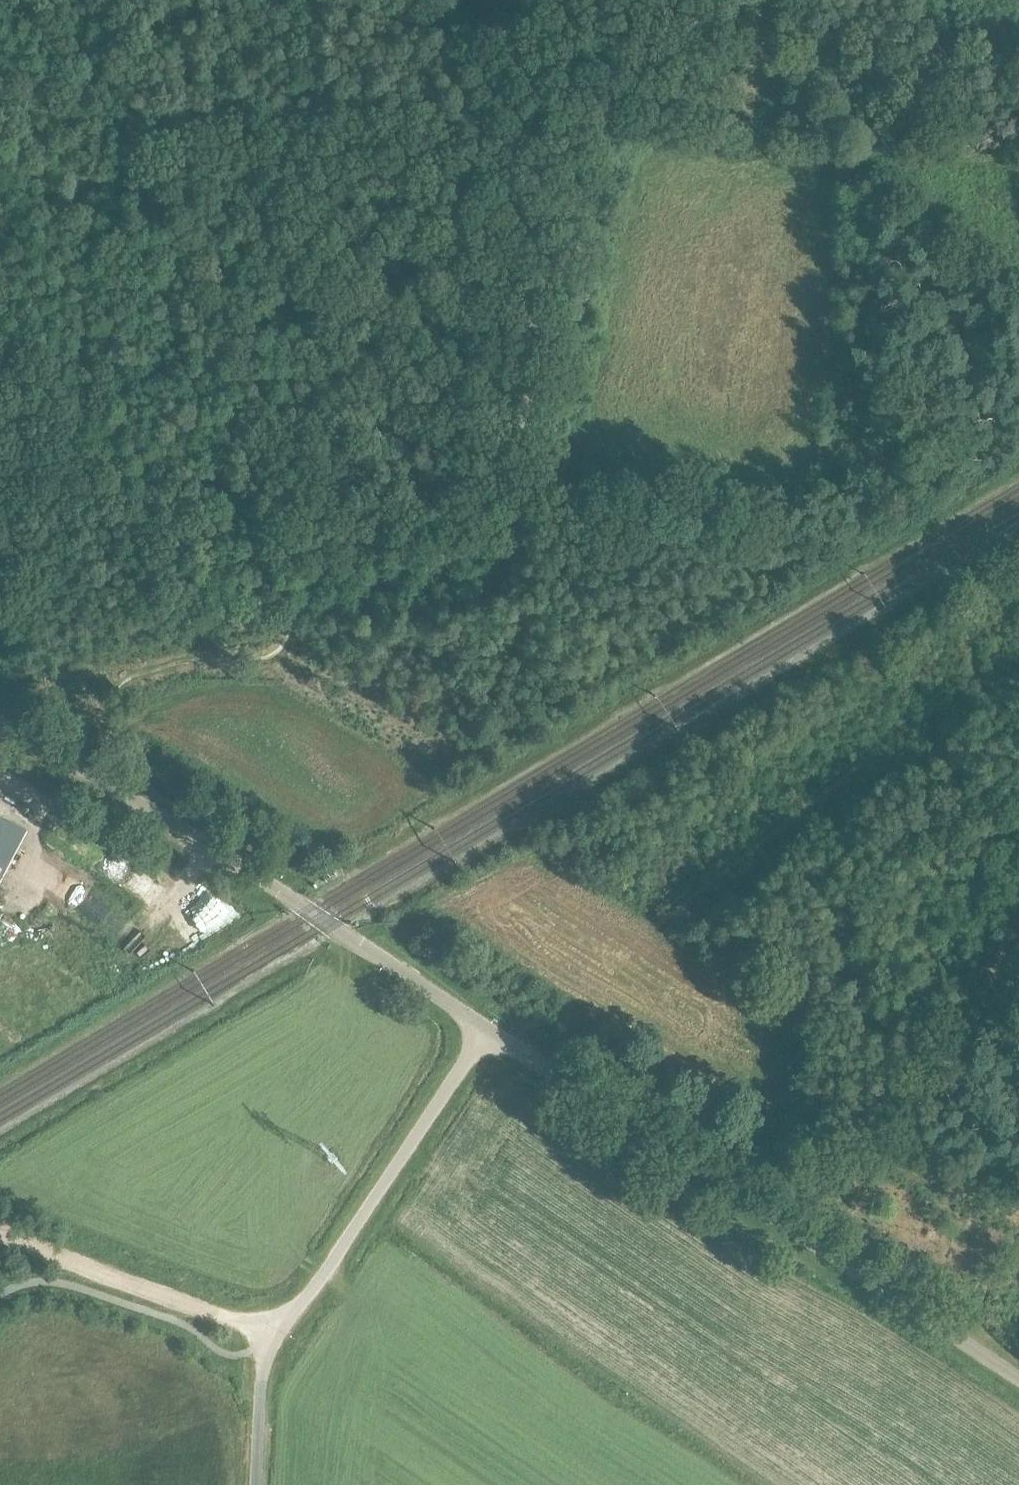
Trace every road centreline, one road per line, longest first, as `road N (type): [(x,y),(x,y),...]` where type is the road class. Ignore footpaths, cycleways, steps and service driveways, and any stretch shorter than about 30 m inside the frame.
road 1 (unclassified): [(1018,1382),(485,1027)]
road 2 (unclassified): [(485,1027),(87,773)]
road 3 (track): [(1018,148),(770,150),(724,107),(667,74),(607,63)]
road 4 (track): [(1018,906),(854,1186),(773,1218)]
road 5 (unclassified): [(267,1319),(313,1291),(485,1027)]
road 6 (track): [(0,1239),(218,1315)]
road 7 (unclassified): [(267,1319),(256,1484)]
road 8 (track): [(744,126),(760,0)]

